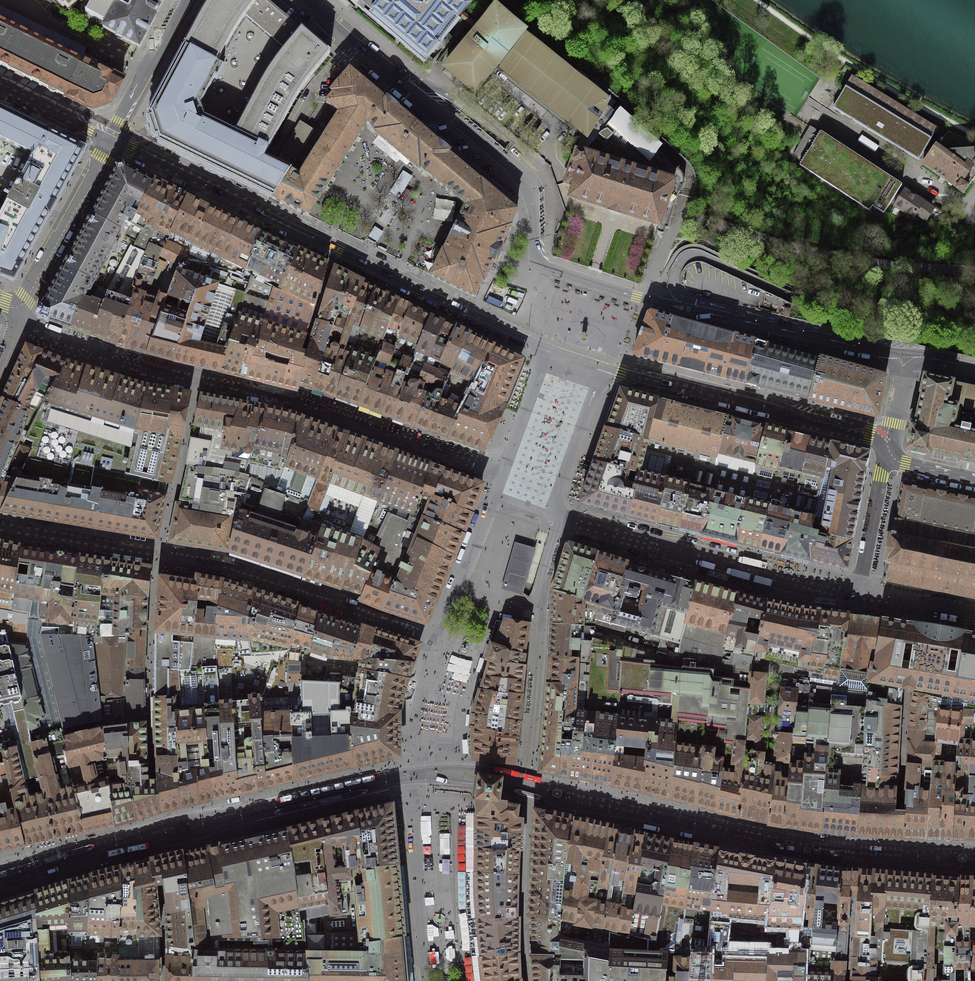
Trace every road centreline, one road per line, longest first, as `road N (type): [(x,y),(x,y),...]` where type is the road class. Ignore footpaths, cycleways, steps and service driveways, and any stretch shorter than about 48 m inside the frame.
road 1 (tertiary): [(646,299),(543,264),(530,191),(302,0)]
road 2 (tertiary): [(111,141),(542,349)]
road 3 (residential): [(542,349),(419,677),(409,776)]
road 4 (residential): [(974,270),(829,256),(694,222),(667,240),(646,299)]
road 5 (residential): [(599,802),(807,847),(936,856)]
road 6 (residential): [(858,591),(779,580),(555,517)]
road 7 (tertiary): [(604,369),(890,439)]
road 8 (tertiary): [(911,354),(646,299)]
road 9 (residential): [(527,777),(555,517)]
road 10 (residential): [(208,822),(409,776)]
road 11 (residential): [(409,776),(425,980)]
road 12 (residential): [(111,141),(22,308)]
road 13 (residential): [(527,794),(527,980)]
road 14 (residential): [(0,879),(157,834)]
road 15 (residential): [(187,0),(111,141)]
road 16 (residential): [(555,517),(604,369)]
road 17 (residential): [(885,460),(858,591)]
road 18 (tertiary): [(0,87),(111,141)]

